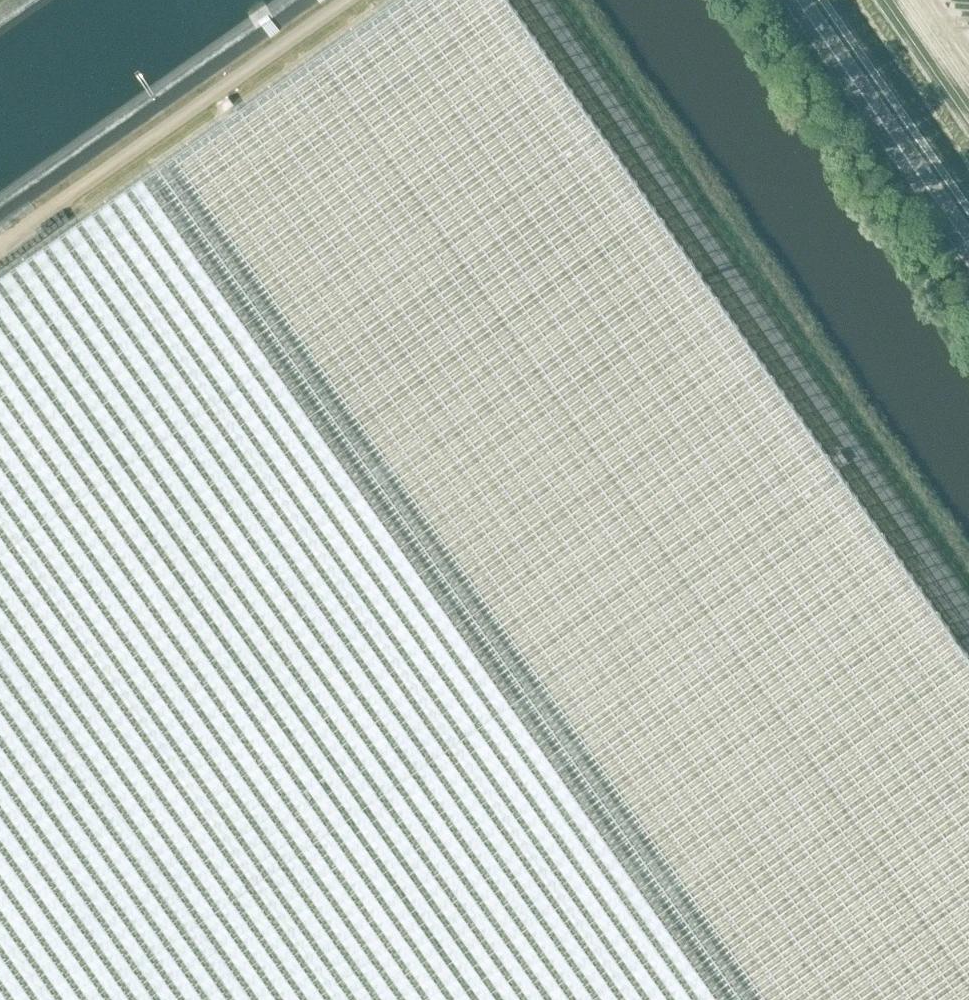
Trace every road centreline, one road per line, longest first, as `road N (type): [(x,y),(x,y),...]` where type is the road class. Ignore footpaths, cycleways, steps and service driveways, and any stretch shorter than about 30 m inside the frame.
road 1 (primary): [(968,246),(800,0)]

